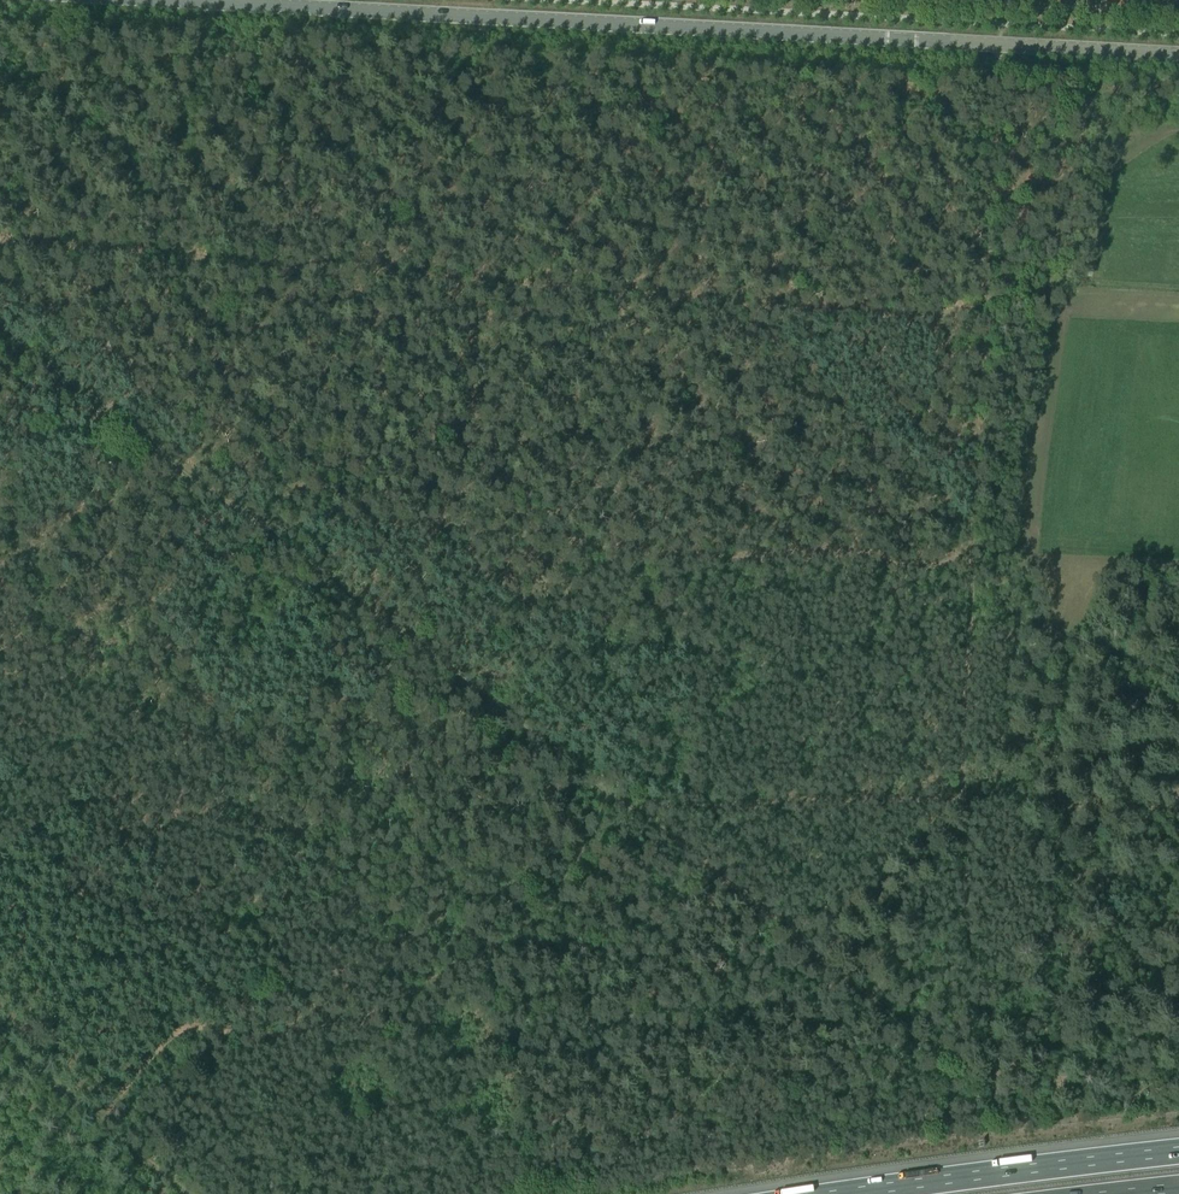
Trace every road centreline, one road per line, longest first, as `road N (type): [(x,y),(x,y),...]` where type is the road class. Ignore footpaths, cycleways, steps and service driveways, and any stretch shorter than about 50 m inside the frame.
road 1 (track): [(1001,25),(963,750),(967,940),(993,1021),(995,1082),(985,1084),(869,999),(624,803)]
road 2 (track): [(0,329),(624,803),(963,801),(1151,811)]
road 3 (primary): [(1178,54),(178,0)]
road 4 (track): [(0,245),(140,250),(263,269),(356,267),(819,313),(986,309)]
road 5 (track): [(0,1039),(99,1121),(160,1047),(188,1027),(266,1035),(357,1023),(535,924),(610,794)]
road 6 (track): [(253,521),(747,559),(935,564),(972,554)]
road 7 (motorway): [(1178,1153),(843,1193)]
road 8 (track): [(1178,13),(931,0)]
road 9 (track): [(0,569),(104,508),(156,447)]

